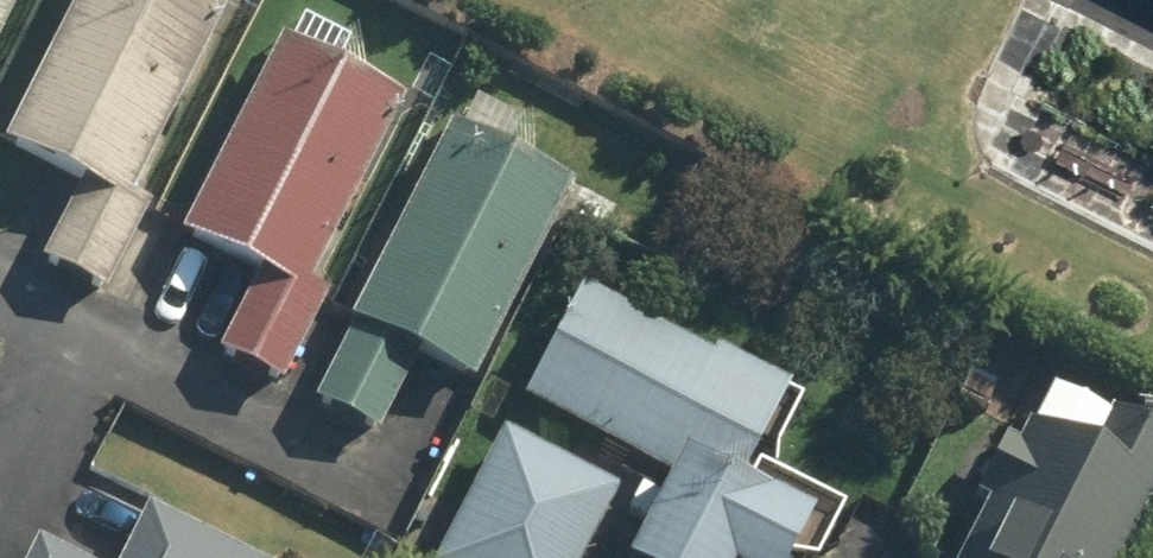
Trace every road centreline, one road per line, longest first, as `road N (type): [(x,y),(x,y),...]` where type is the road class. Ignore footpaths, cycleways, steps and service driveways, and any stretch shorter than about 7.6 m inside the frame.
road 1 (residential): [(403,497),(66,326)]
road 2 (residential): [(66,326),(0,486)]

